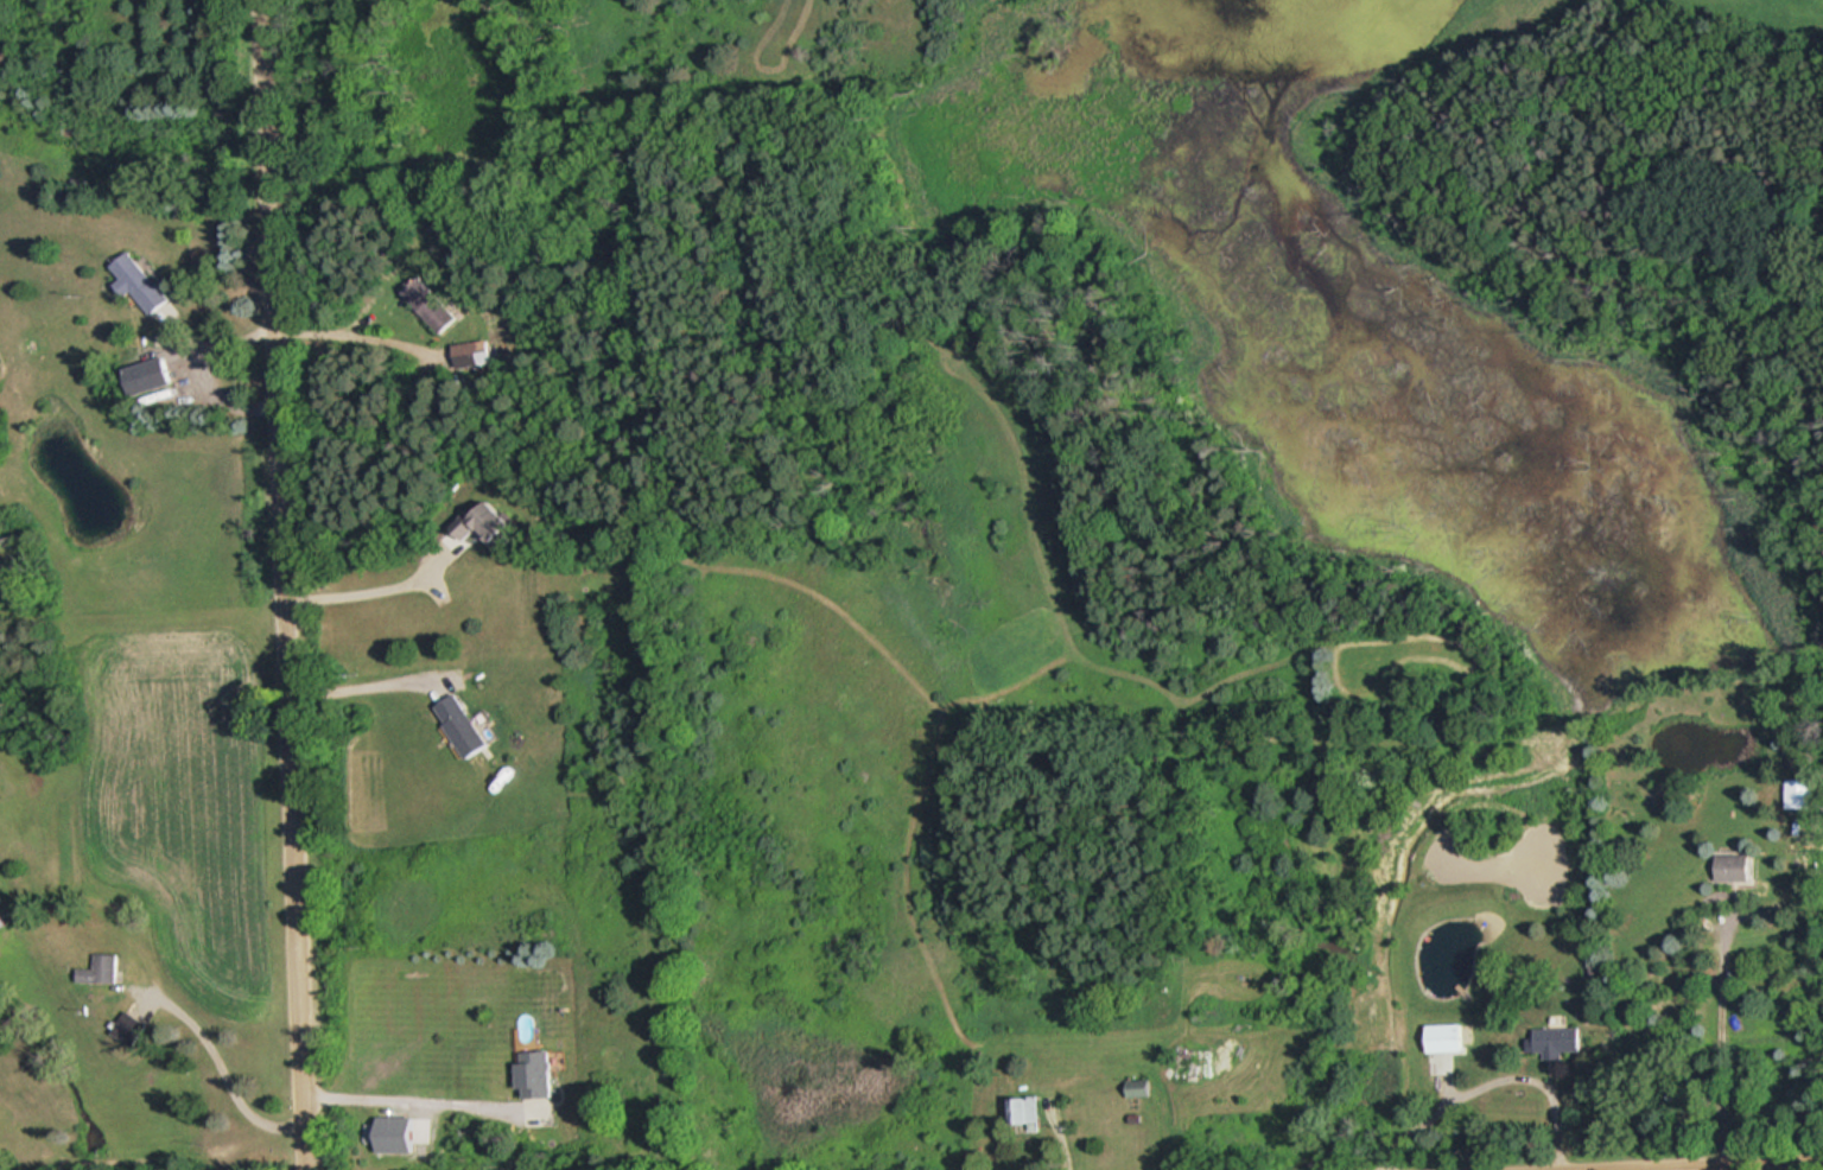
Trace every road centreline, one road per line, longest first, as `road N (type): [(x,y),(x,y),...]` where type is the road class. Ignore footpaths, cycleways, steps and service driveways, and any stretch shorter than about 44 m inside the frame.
road 1 (residential): [(312,1169),(263,0)]
road 2 (residential): [(1498,1169),(1822,1157)]

